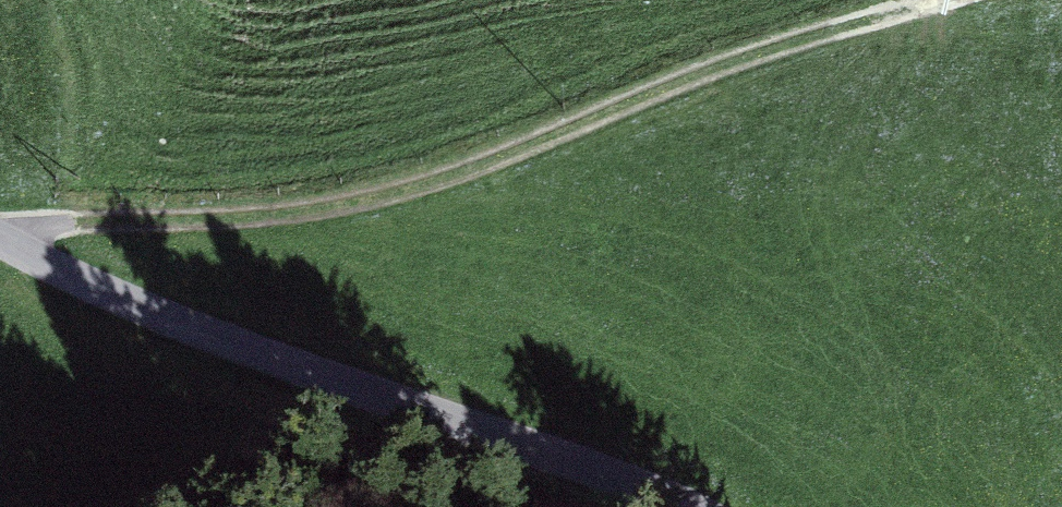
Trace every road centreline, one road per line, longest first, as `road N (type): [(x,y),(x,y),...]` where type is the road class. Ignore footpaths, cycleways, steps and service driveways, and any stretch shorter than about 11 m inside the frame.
road 1 (track): [(0,230),(336,209),(474,169),(768,51),(943,0)]
road 2 (unclassified): [(0,233),(253,351),(691,506)]

